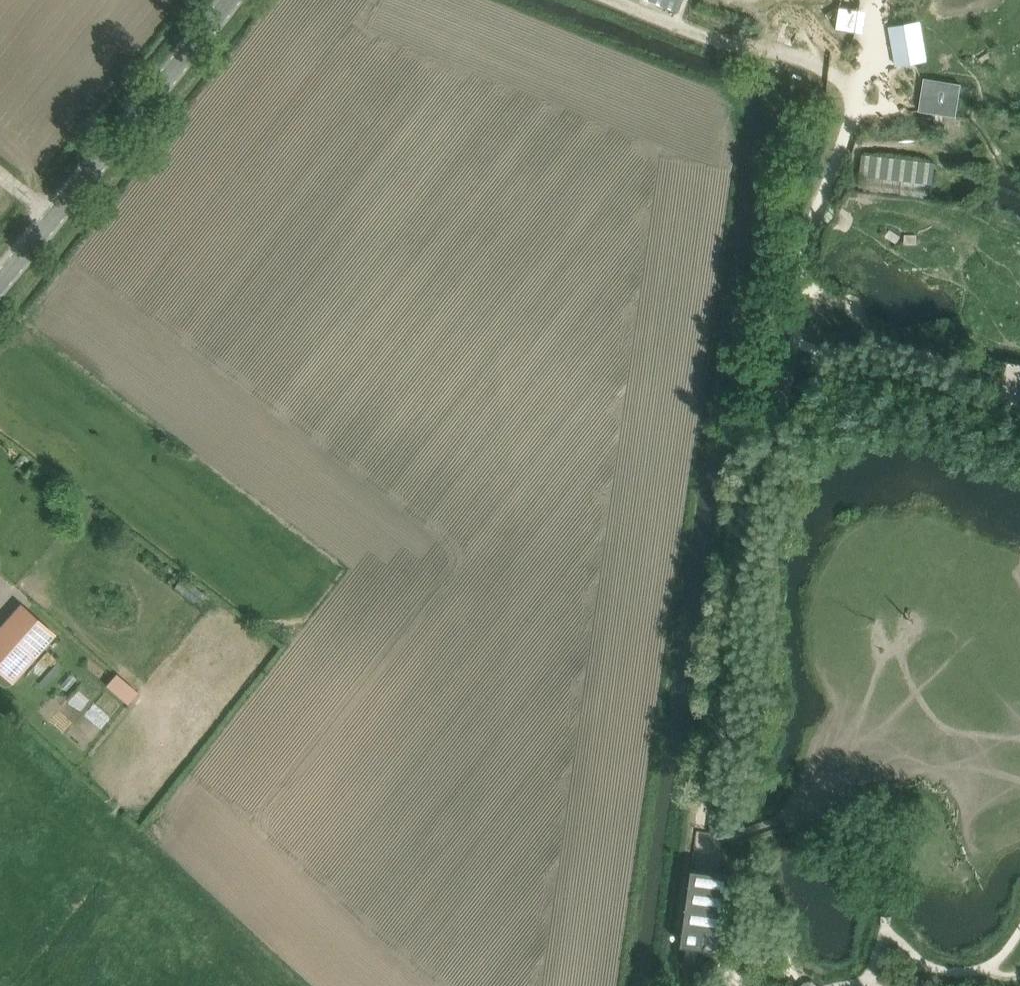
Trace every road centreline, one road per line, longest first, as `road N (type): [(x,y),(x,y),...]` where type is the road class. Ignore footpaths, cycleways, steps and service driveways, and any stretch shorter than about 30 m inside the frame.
road 1 (tertiary): [(0,283),(229,0)]

